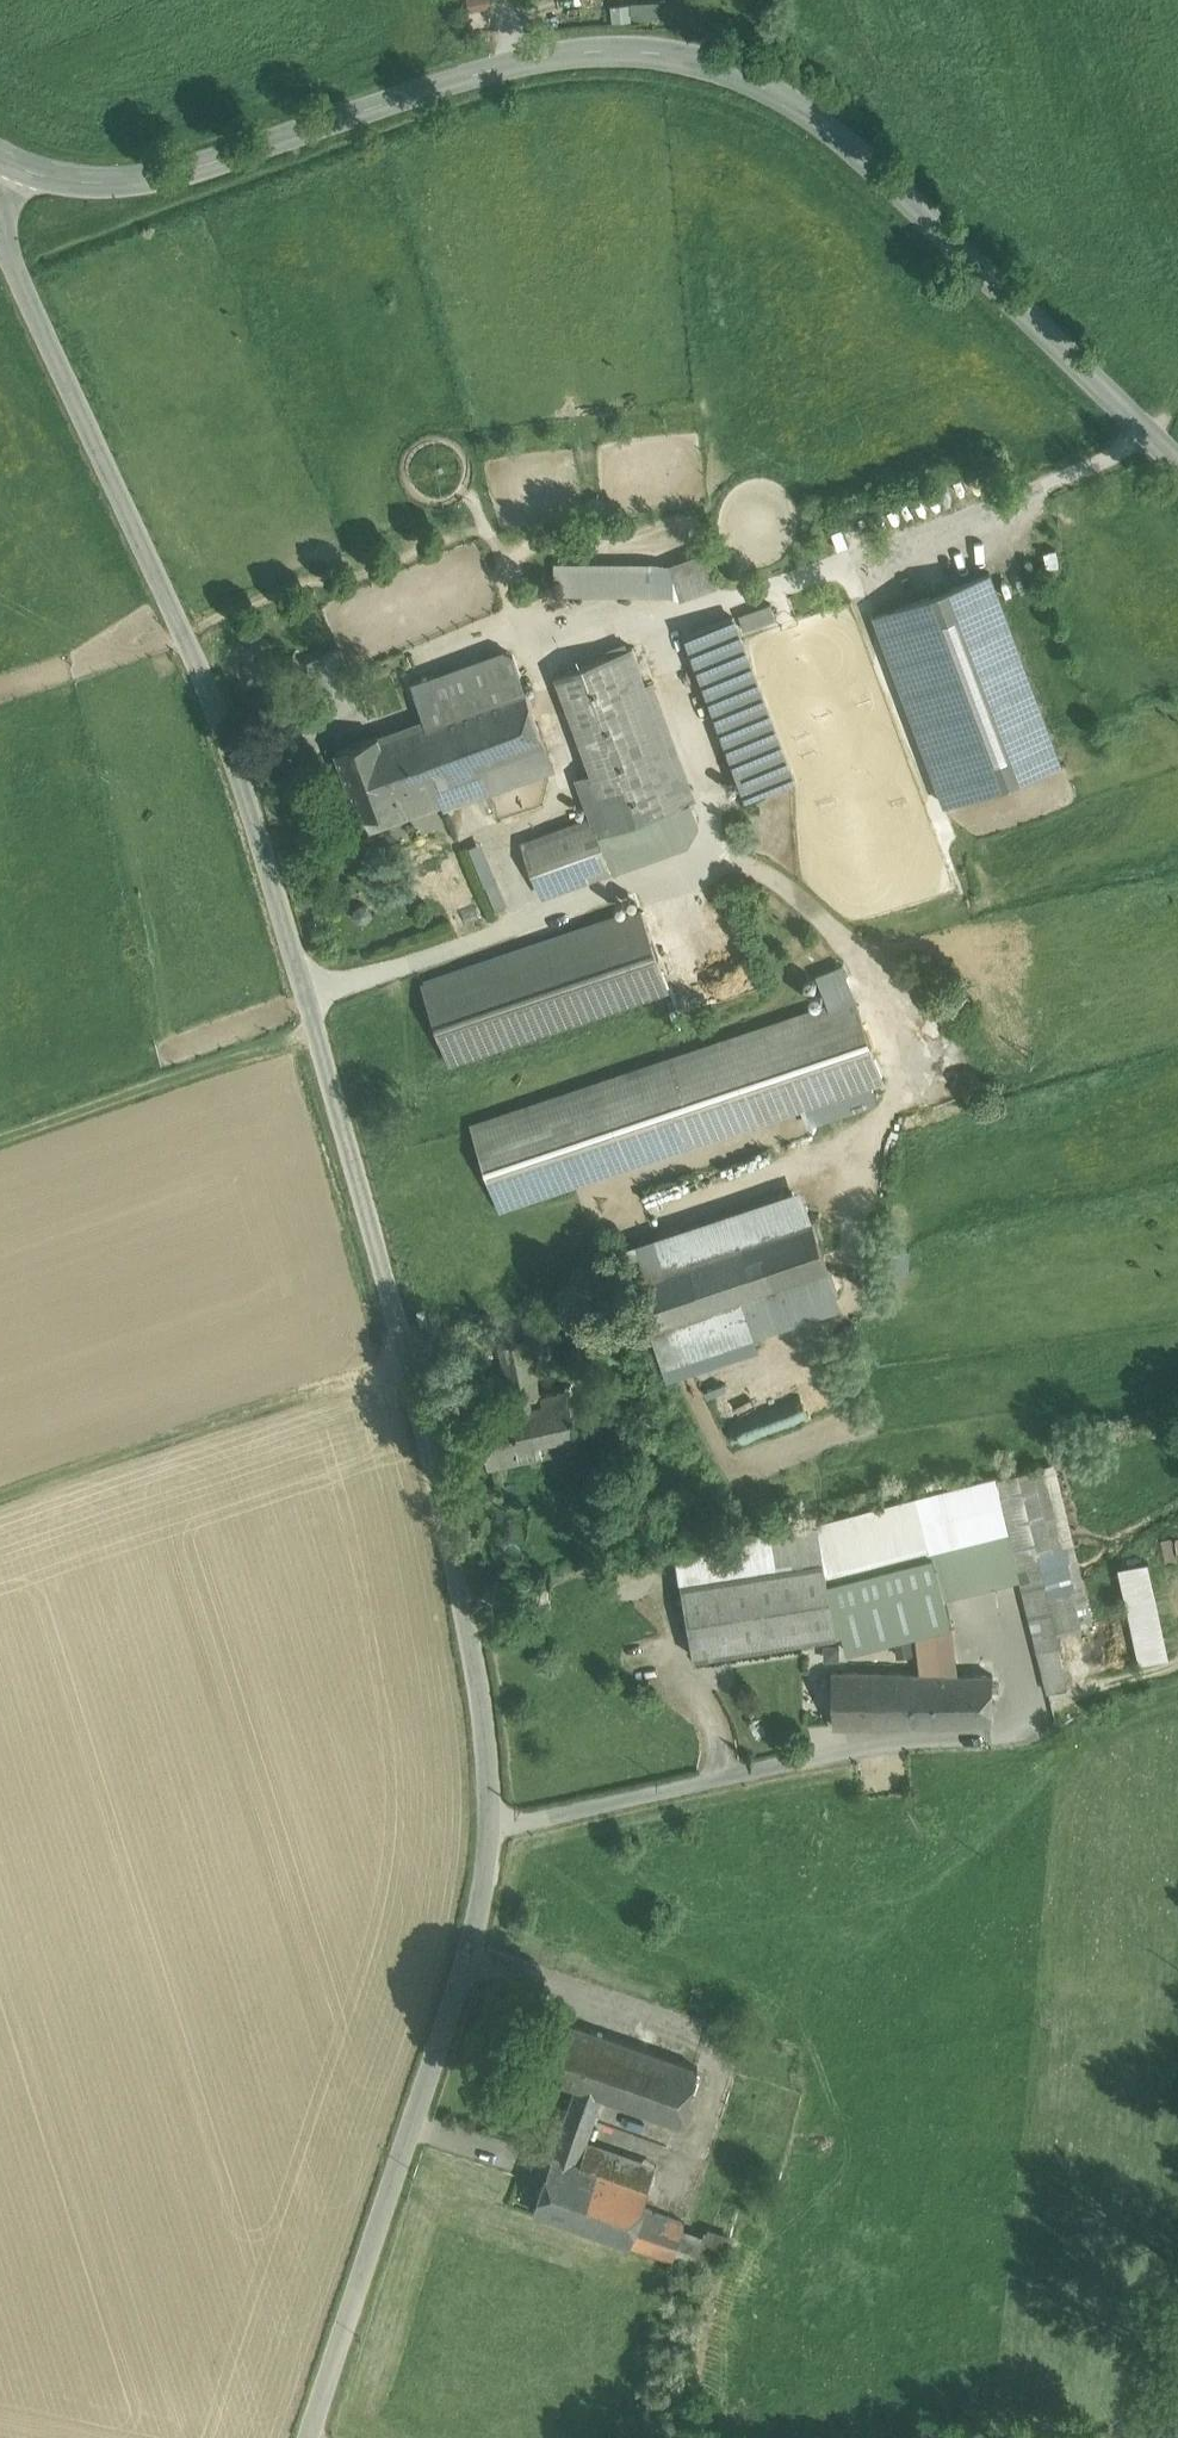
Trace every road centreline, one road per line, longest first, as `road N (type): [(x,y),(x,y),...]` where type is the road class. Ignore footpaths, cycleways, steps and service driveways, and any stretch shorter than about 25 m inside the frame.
road 1 (unclassified): [(13,165),(3,241),(225,729),(410,1357),(478,1672),(493,1828),(476,1942),(312,2437)]
road 2 (secondary): [(1177,457),(845,135),(780,90),(711,56),(618,43),(509,59),(155,177),(107,185),(61,184),(13,165)]
road 3 (track): [(0,1495),(410,1357)]
road 4 (track): [(0,1133),(313,1025)]

